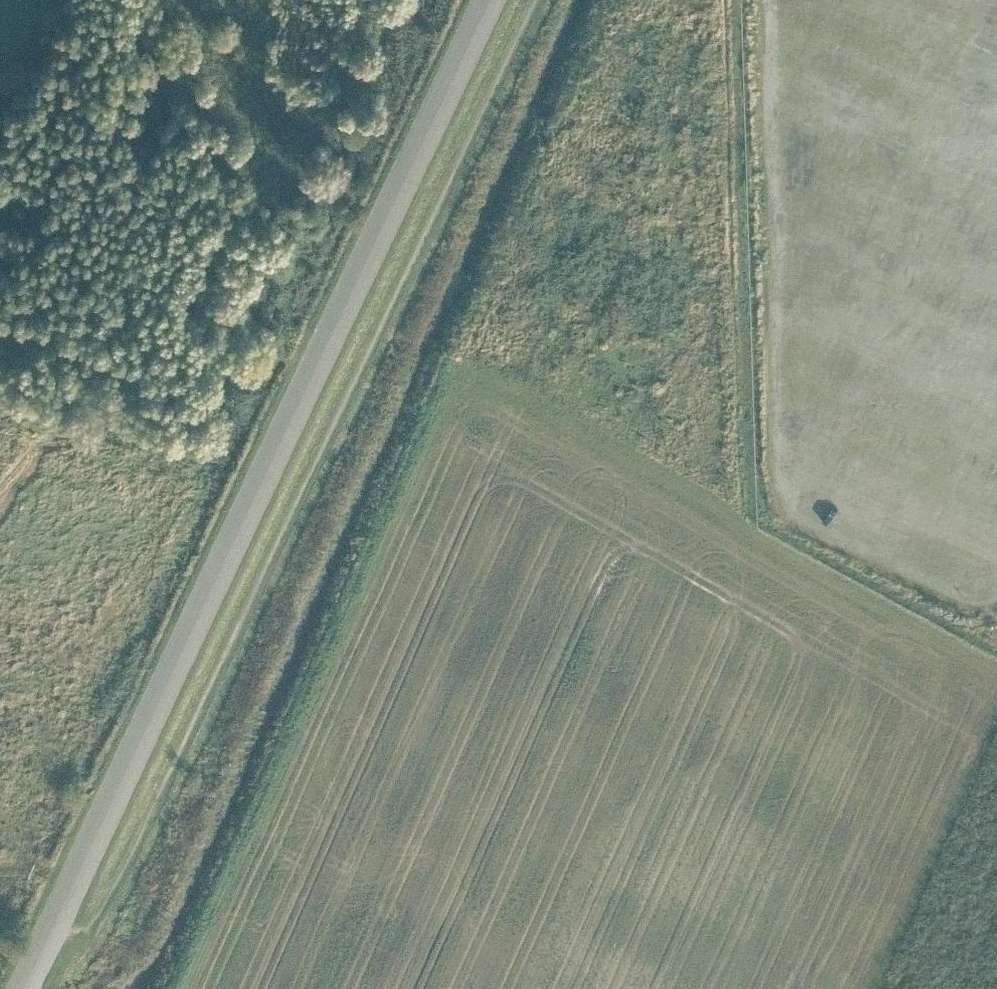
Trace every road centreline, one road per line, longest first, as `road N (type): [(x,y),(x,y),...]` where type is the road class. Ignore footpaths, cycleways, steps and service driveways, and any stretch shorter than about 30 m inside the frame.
road 1 (unclassified): [(25,988),(486,0)]

